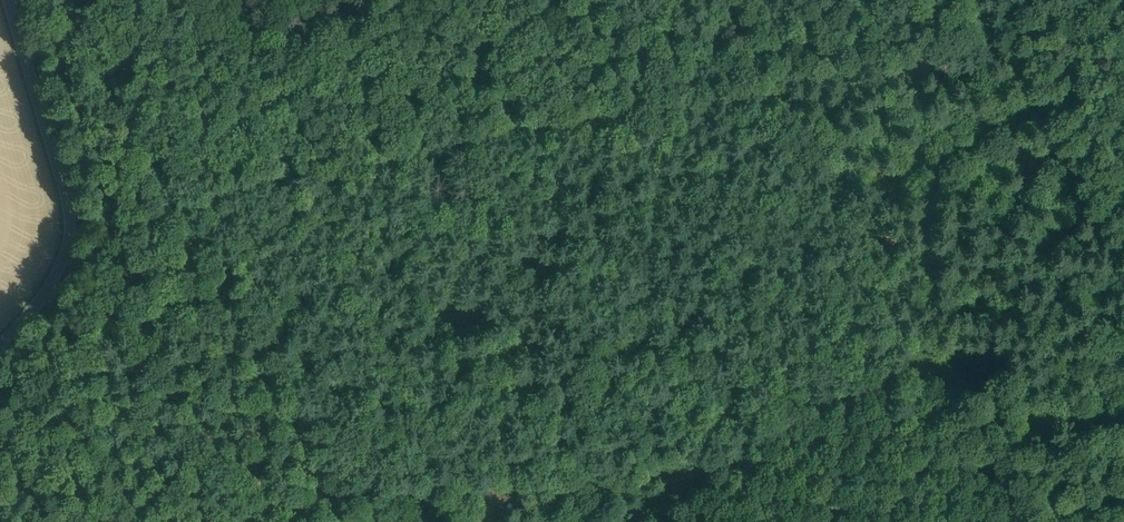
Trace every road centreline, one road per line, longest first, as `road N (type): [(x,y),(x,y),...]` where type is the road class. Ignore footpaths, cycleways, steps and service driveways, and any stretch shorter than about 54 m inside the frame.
road 1 (track): [(342,521),(62,0)]
road 2 (tertiary): [(0,344),(32,311),(64,259),(69,215),(9,0)]
road 3 (track): [(980,0),(1123,267)]
road 4 (track): [(64,259),(92,283),(191,521)]
road 5 (track): [(48,521),(323,487)]
road 6 (track): [(69,215),(82,179),(163,106),(223,0)]

